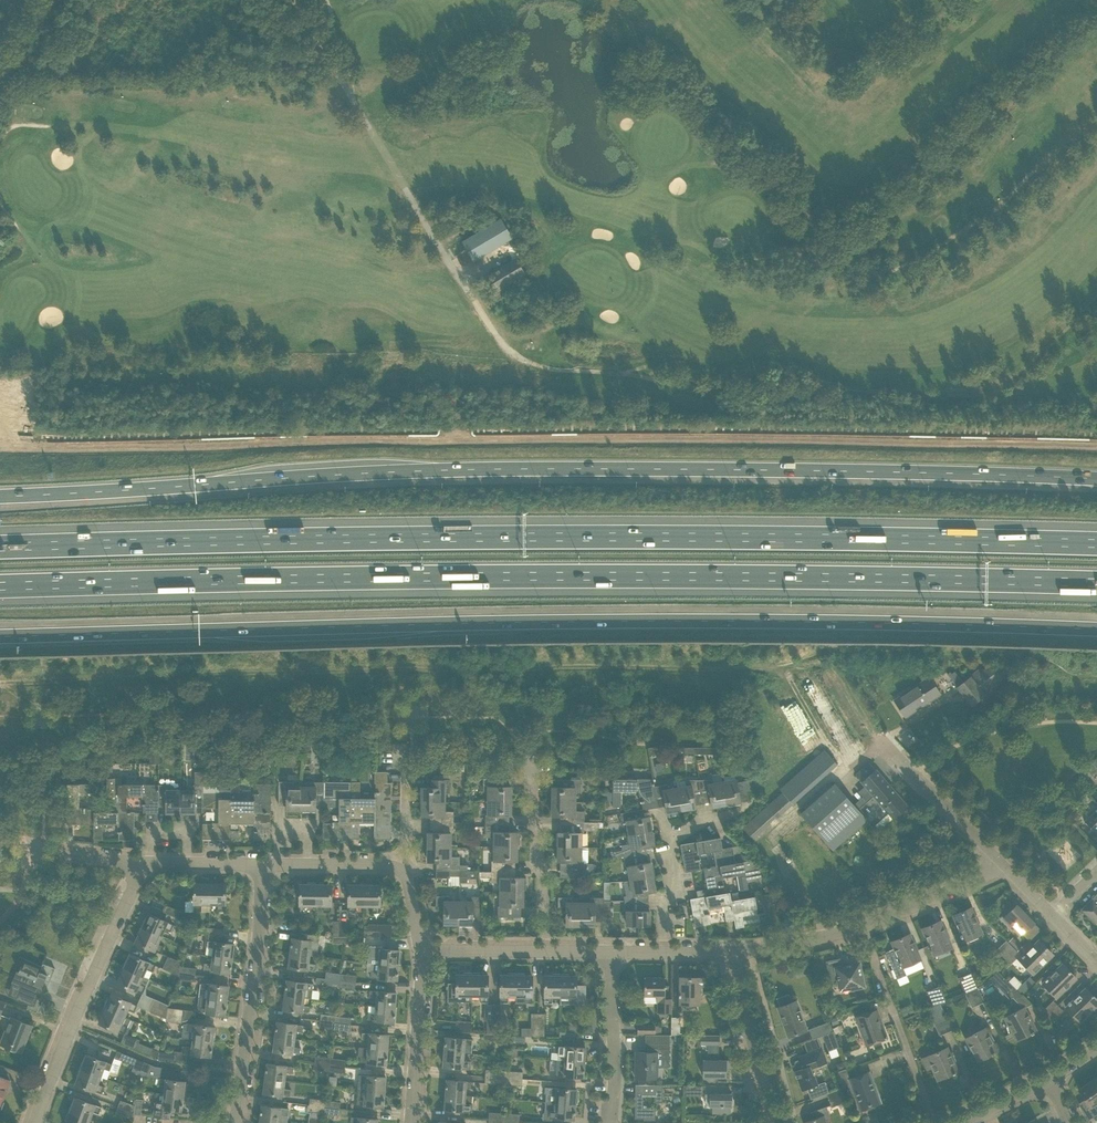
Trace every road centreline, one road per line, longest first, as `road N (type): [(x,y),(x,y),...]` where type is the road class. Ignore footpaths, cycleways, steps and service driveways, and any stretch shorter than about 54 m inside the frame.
road 1 (trunk): [(1096,479),(417,470),(0,495)]
road 2 (trunk): [(0,636),(603,623),(1096,630)]
road 3 (track): [(0,447),(742,439),(1096,448)]
road 4 (motorway): [(0,586),(437,577),(1096,583)]
road 5 (motorway): [(1096,543),(421,538),(0,547)]
road 6 (track): [(788,666),(0,681)]
road 7 (track): [(1045,166),(927,253),(883,271),(831,277),(795,244),(804,222),(796,192),(668,81)]
road 8 (track): [(1096,298),(1016,372),(968,391),(910,395),(775,375),(660,381),(620,370)]
road 9 (track): [(648,367),(569,374),(509,352),(451,267),(332,54)]
road 10 (unclassified): [(0,78),(17,68),(332,54),(298,0)]
road 11 (residential): [(734,952),(869,925),(1002,864)]
road 12 (residential): [(36,1122),(146,863)]
road 13 (residential): [(236,1122),(260,934),(260,864)]
road 14 (residential): [(757,797),(725,818),(704,818),(670,843),(663,952)]
road 15 (residential): [(542,952),(532,750)]
road 16 (residential): [(1002,864),(876,736)]
road 17 (residential): [(774,1122),(734,952)]
road 18 (residential): [(410,1122),(421,950)]
road 19 (residential): [(610,1122),(606,952)]
road 20 (residential): [(933,1122),(888,995)]
road 21 (residential): [(542,952),(421,950)]

